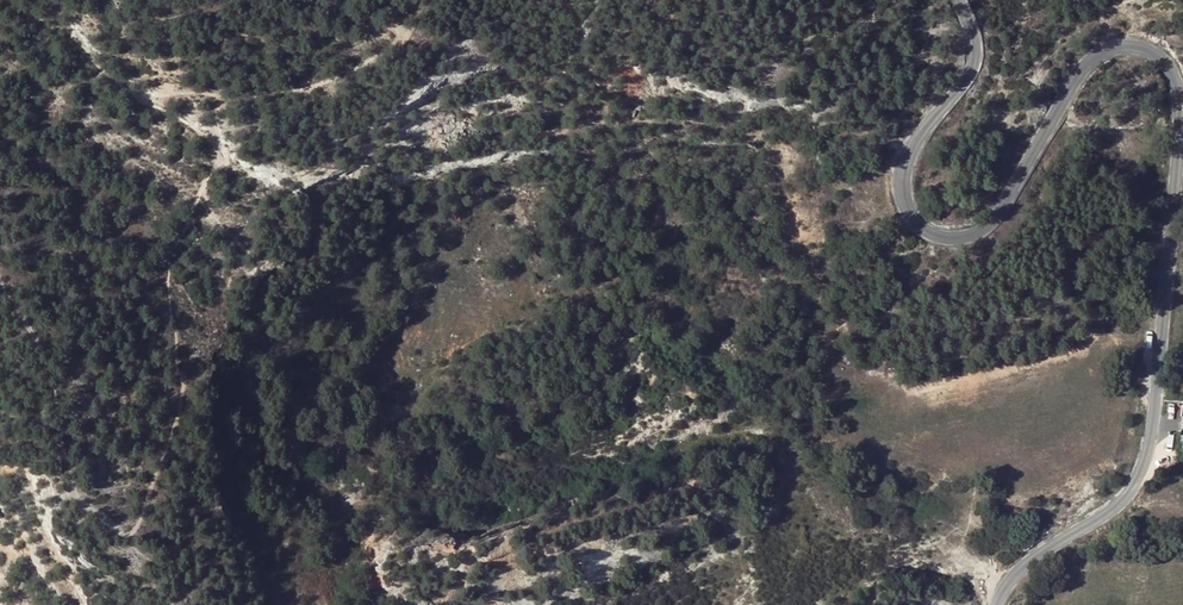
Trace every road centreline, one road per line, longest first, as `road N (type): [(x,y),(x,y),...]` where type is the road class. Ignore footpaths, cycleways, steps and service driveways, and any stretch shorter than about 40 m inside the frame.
road 1 (tertiary): [(1182,80),(1168,54),(1149,42),(1104,49),(998,209),(984,224),(943,231),(925,223),(909,182),(928,133),(978,60),(964,0)]
road 2 (tertiary): [(1004,604),(1029,569),(1112,516),(1147,470),(1182,223)]

